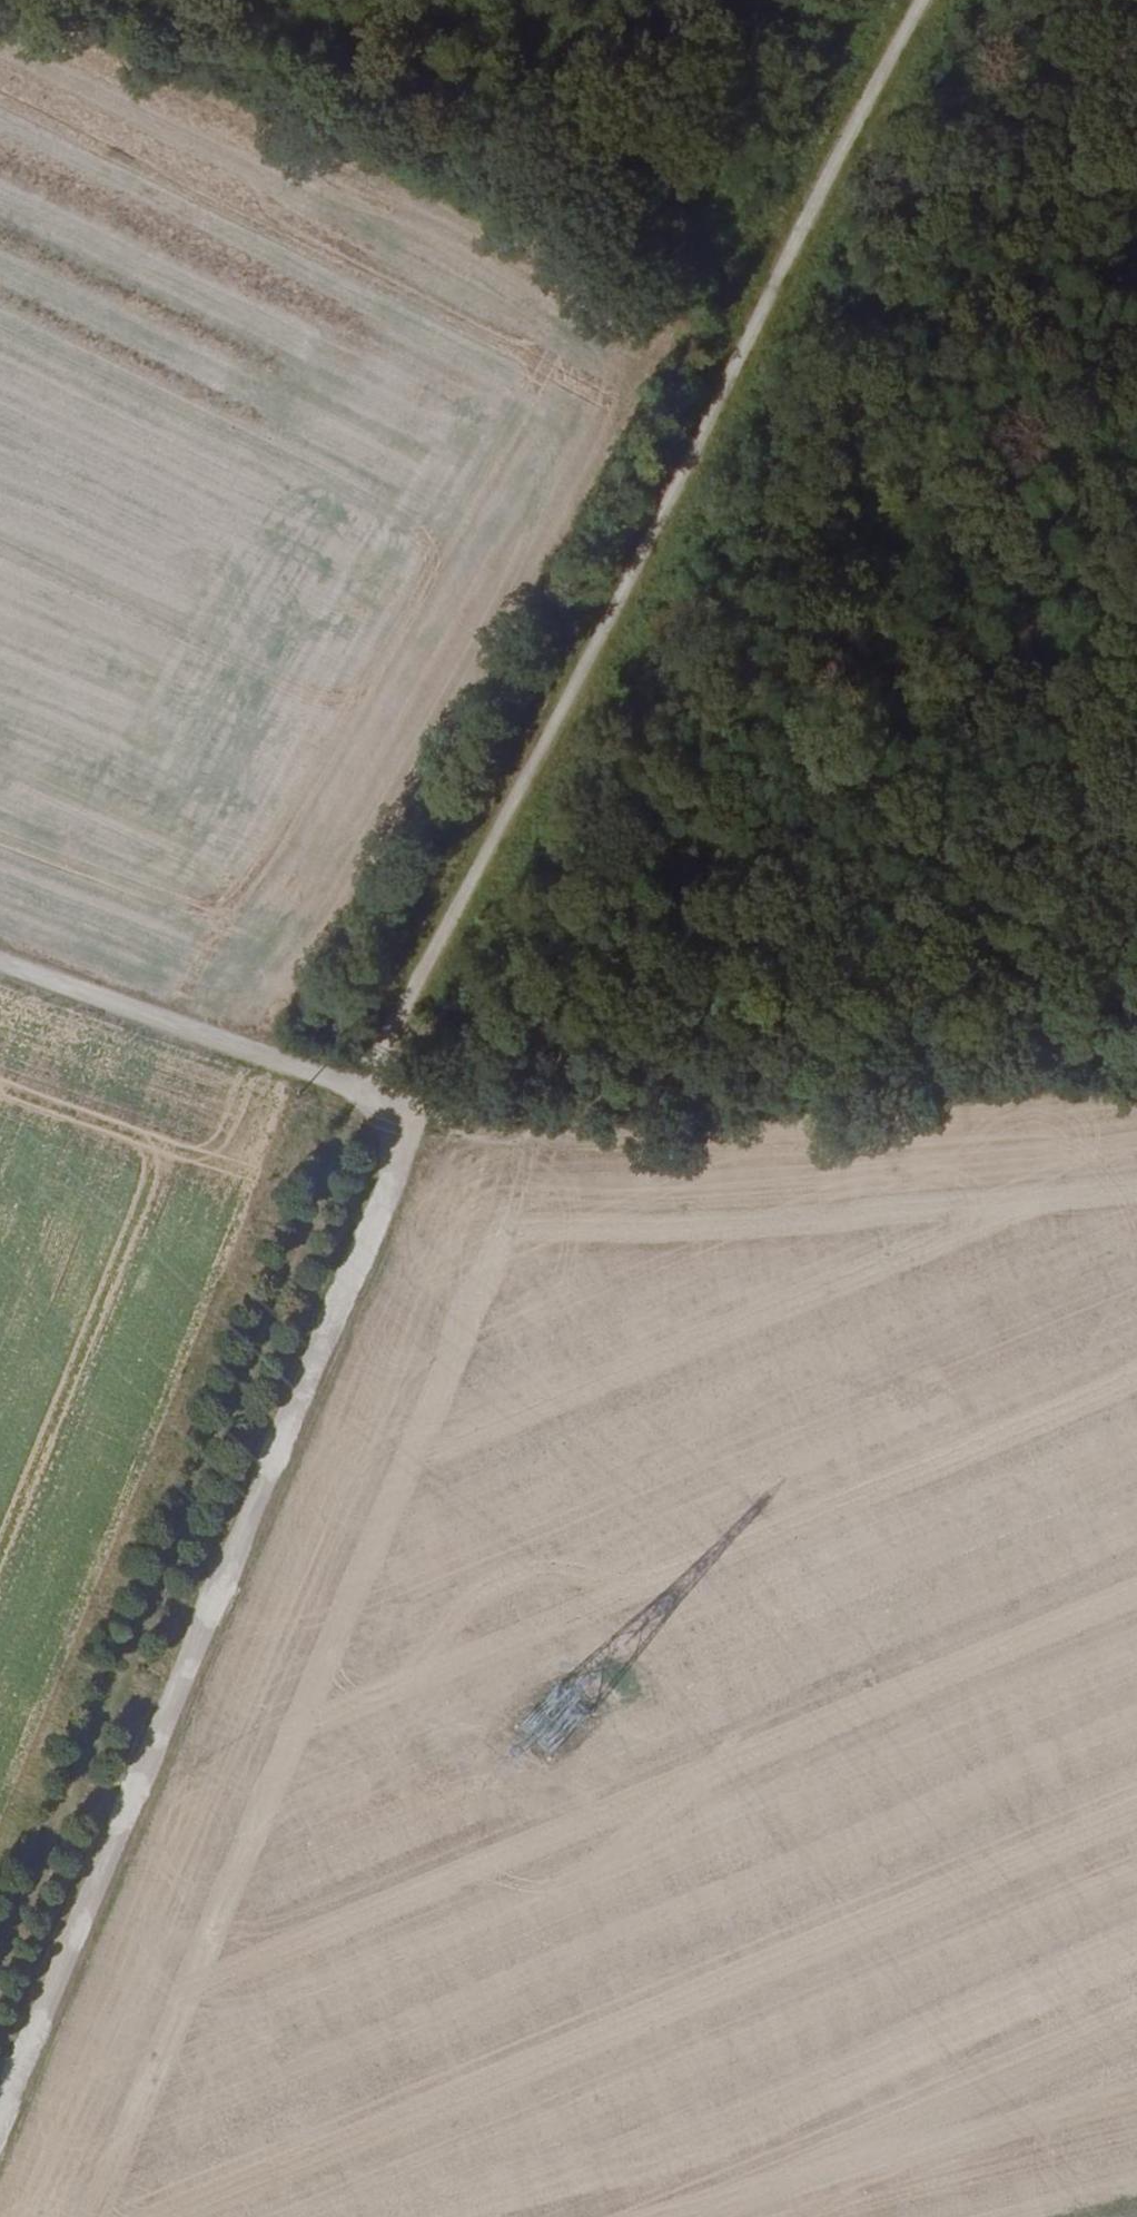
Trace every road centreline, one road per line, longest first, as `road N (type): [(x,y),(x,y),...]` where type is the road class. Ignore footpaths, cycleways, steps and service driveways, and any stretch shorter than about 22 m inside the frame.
road 1 (track): [(0,2113),(398,1155),(396,1116),(353,1083),(0,952)]
road 2 (track): [(915,0),(450,906),(396,1116)]

